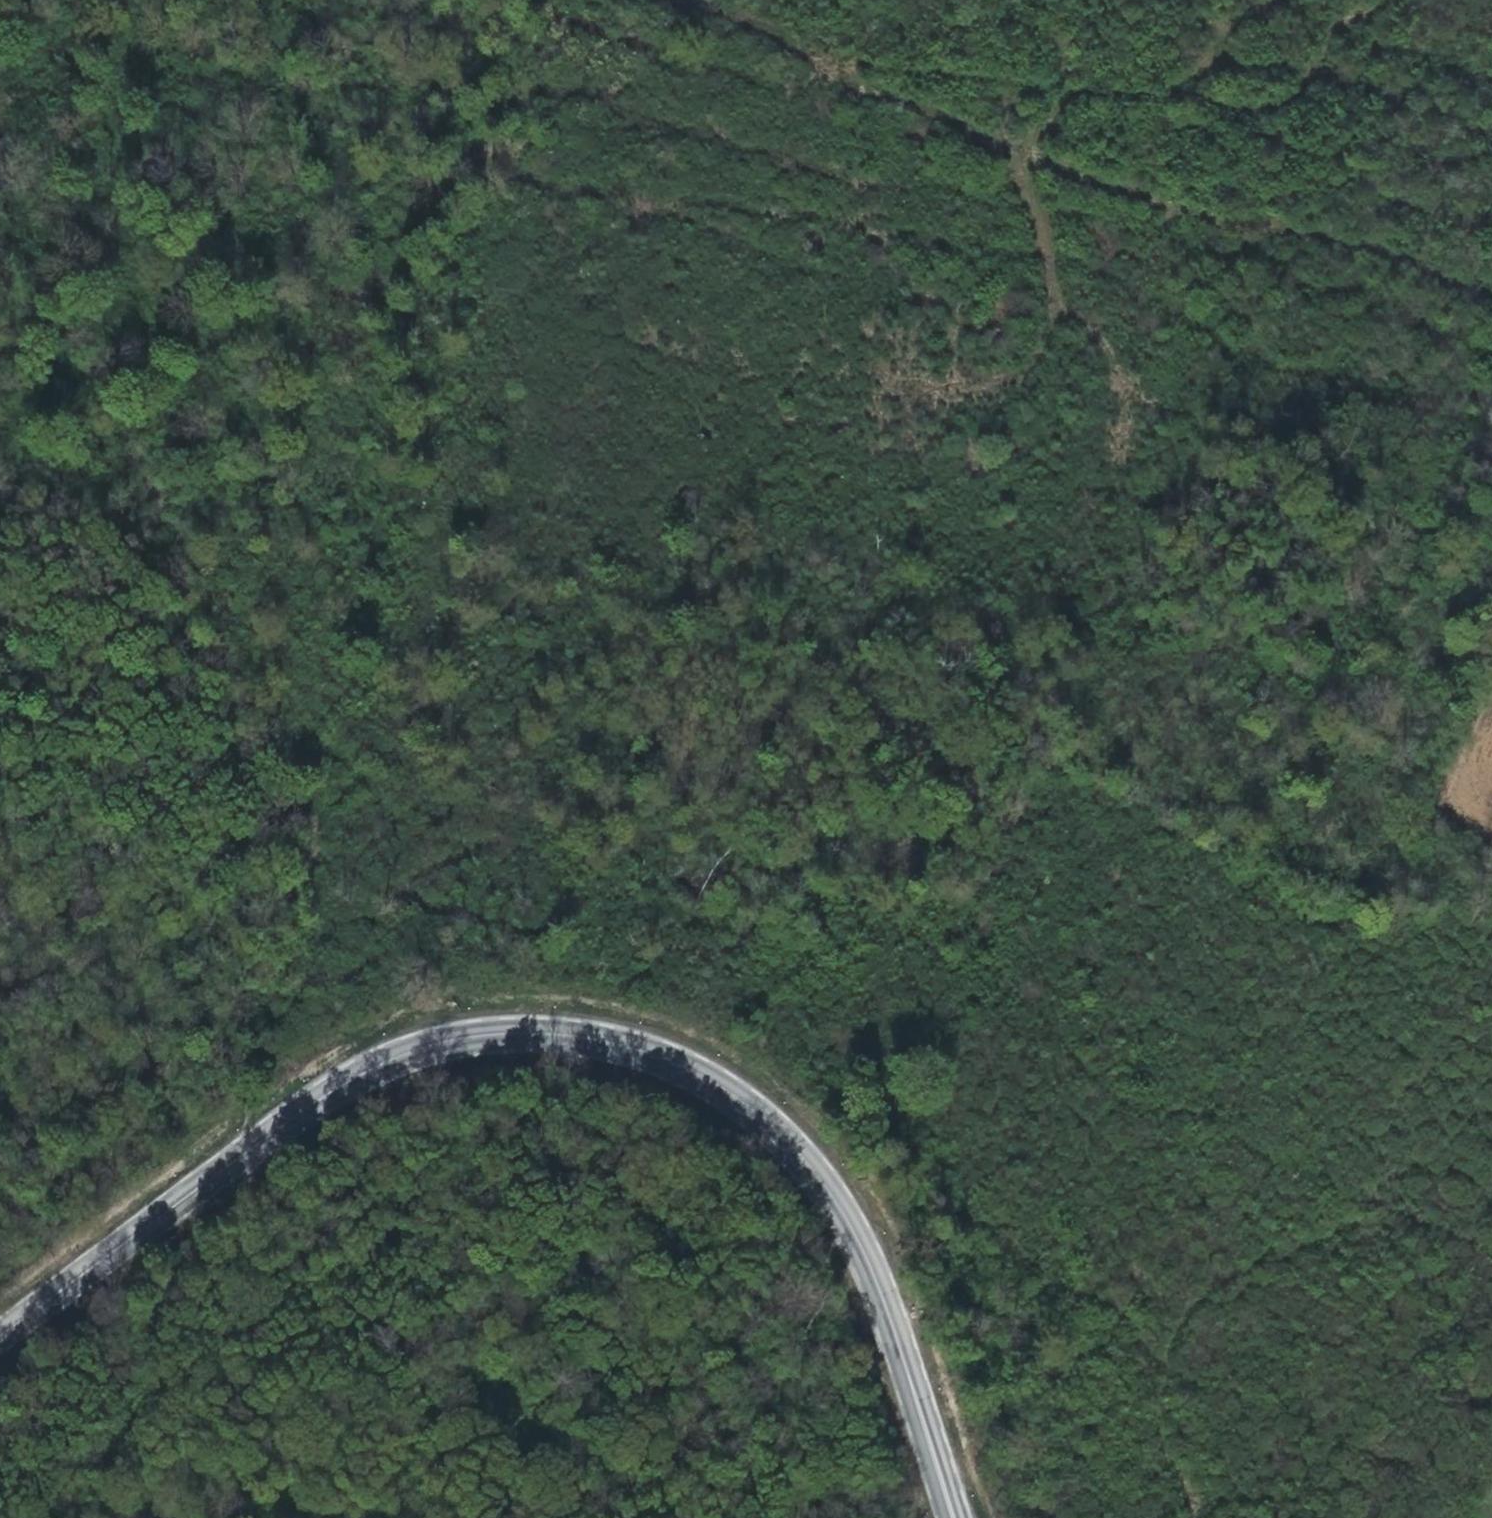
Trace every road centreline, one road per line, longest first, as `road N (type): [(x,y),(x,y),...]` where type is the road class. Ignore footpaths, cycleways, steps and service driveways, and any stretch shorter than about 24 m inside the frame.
road 1 (primary): [(0,1340),(359,1082),(423,1054),(486,1040),(602,1047),(678,1068),(746,1104),(856,1229),(957,1517)]

